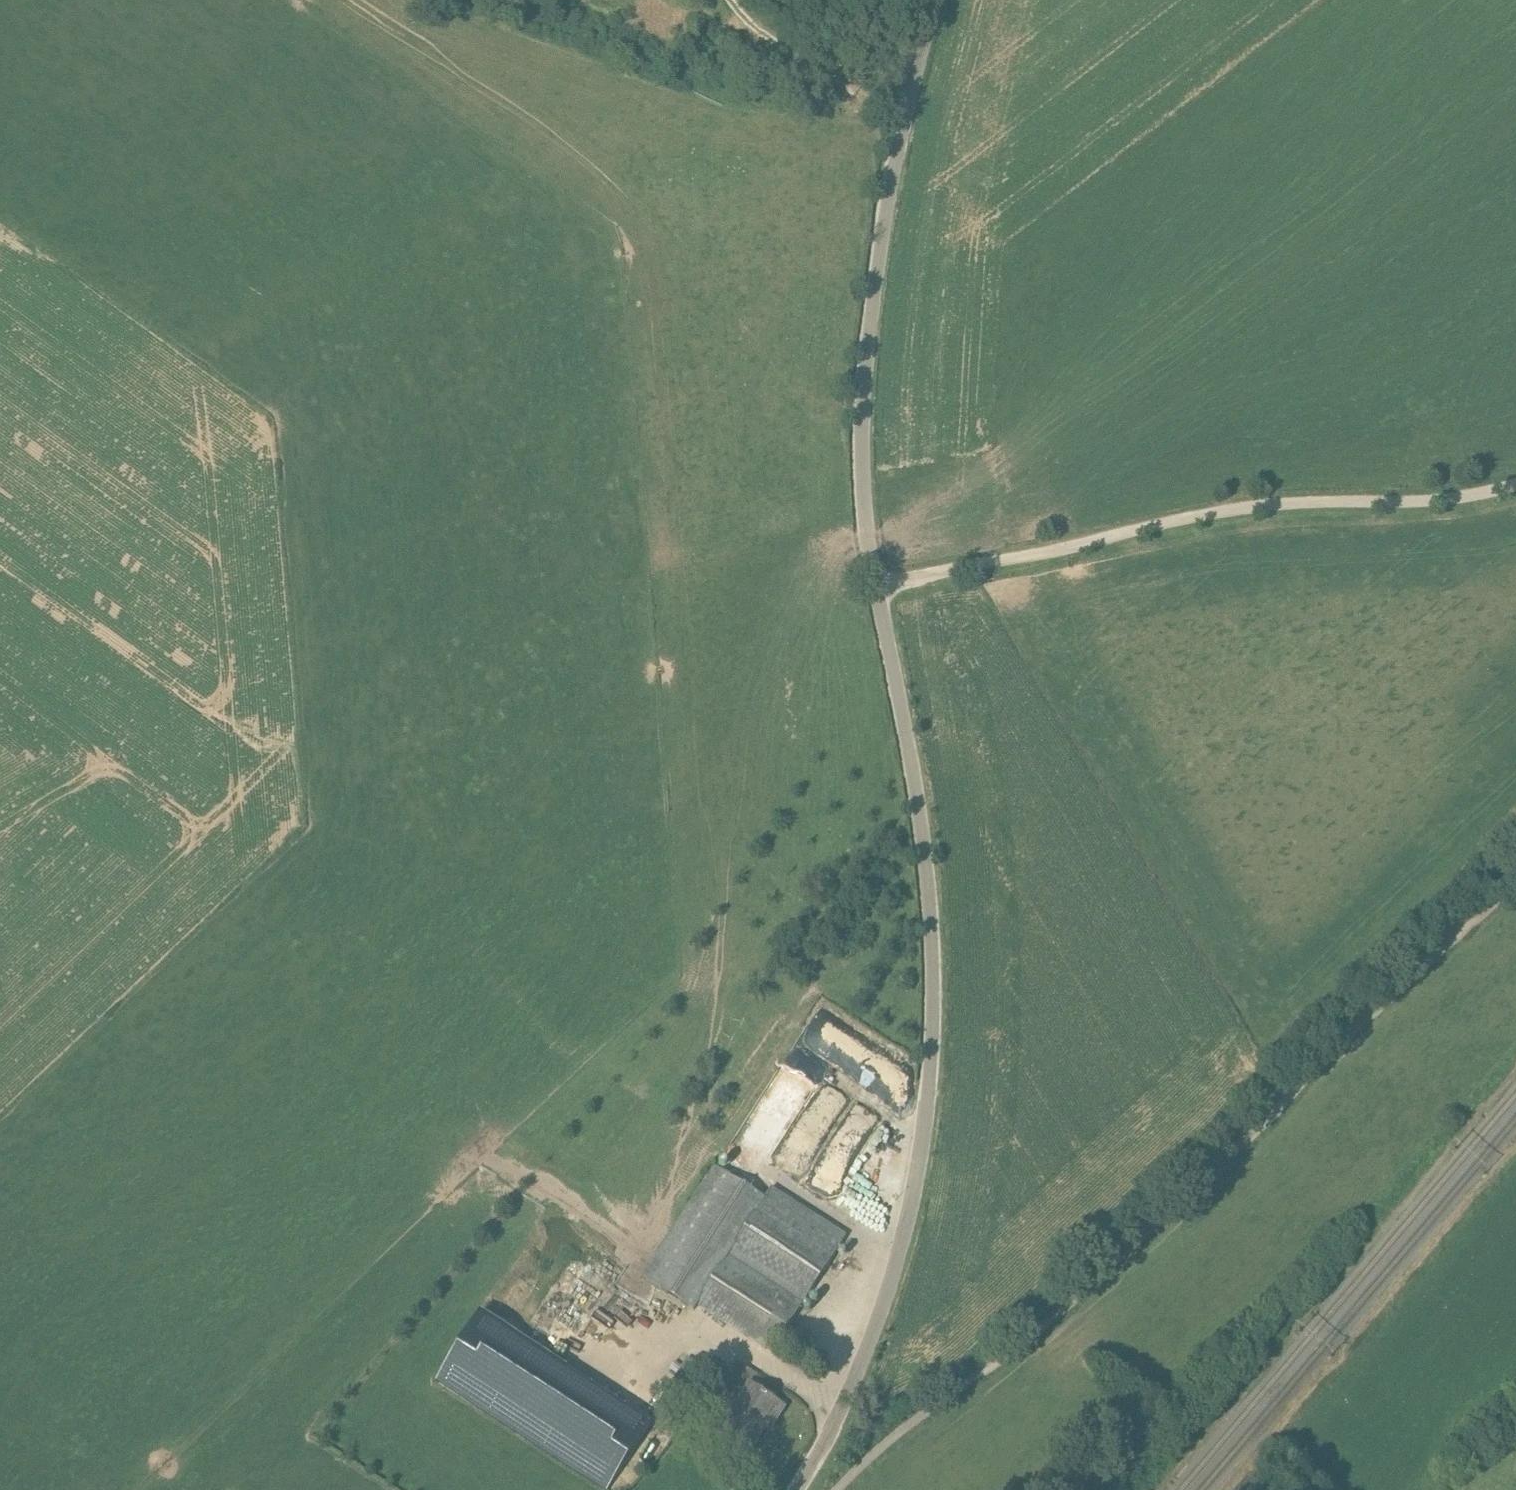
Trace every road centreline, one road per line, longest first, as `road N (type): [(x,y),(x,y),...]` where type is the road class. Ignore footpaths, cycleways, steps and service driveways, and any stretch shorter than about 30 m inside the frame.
road 1 (unclassified): [(794,1489),(872,1335),(914,1188),(927,1094),(932,977),(923,845),(870,558),(861,449),(883,217),(933,0)]
road 2 (unclassified): [(836,1489),(897,1432),(1058,1313),(1515,879)]
road 3 (track): [(875,585),(1226,510),(1440,498),(1515,483)]
road 4 (track): [(904,114),(720,94)]

